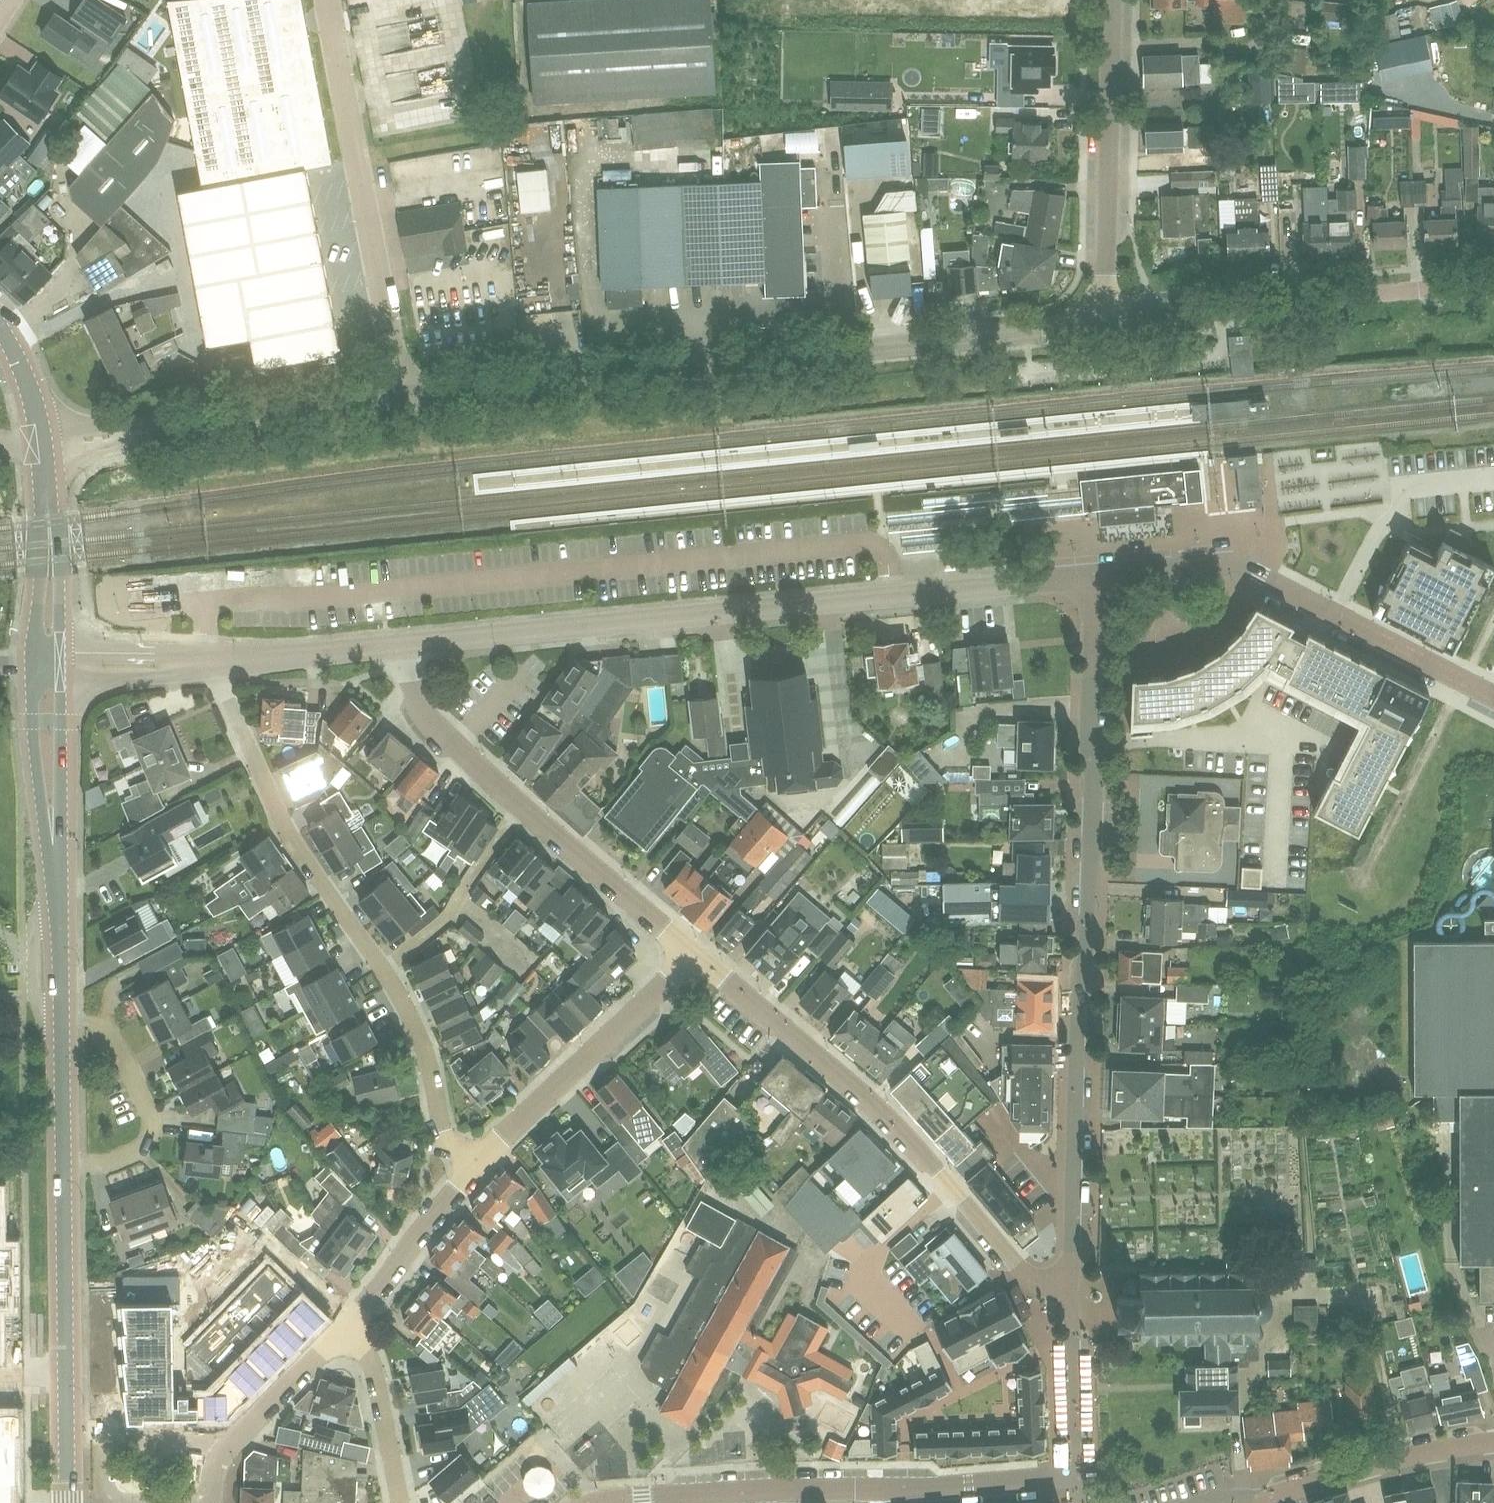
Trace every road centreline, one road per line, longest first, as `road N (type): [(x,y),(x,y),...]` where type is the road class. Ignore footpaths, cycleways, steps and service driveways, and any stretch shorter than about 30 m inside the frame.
road 1 (unclassified): [(401,395),(1055,334),(1108,301)]
road 2 (residential): [(1072,1285),(1091,577)]
road 3 (residential): [(405,643),(1091,577)]
road 4 (residential): [(476,1168),(446,1131),(425,1049),(402,999),(296,844),(215,659)]
road 5 (residential): [(1072,1285),(1021,1275),(891,1120),(692,952)]
road 6 (residential): [(602,1502),(1073,1478)]
road 7 (residential): [(1091,577),(1236,565),(1493,699)]
road 8 (residential): [(692,952),(421,711),(405,643)]
road 9 (unclassified): [(401,395),(328,0)]
road 10 (residential): [(1493,285),(1187,317),(1139,318),(1108,301)]
road 11 (tertiary): [(61,1028),(47,664)]
road 12 (unclassified): [(44,447),(401,395)]
road 13 (tertiary): [(68,1502),(63,1165)]
road 14 (residential): [(476,1168),(692,952)]
road 15 (unclassified): [(1108,301),(1112,0)]
road 16 (residential): [(63,1165),(130,1157),(150,1141),(153,1123),(113,1026),(61,1028)]
road 17 (residential): [(1262,1501),(1398,1458),(1493,1443)]
road 18 (residential): [(213,1502),(221,1454),(236,1434),(349,1326)]
road 19 (tertiary): [(47,664),(44,447)]
road 20 (residential): [(349,1326),(476,1168)]
road 21 (residential): [(1073,1478),(1072,1285)]
road 22 (residential): [(215,659),(405,643)]
road 23 (residential): [(401,1502),(372,1364),(349,1326)]
road 24 (residential): [(47,664),(215,659)]
road 25 (tertiary): [(63,1165),(61,1028)]
road 26 (tertiary): [(44,447),(28,379),(0,328)]

